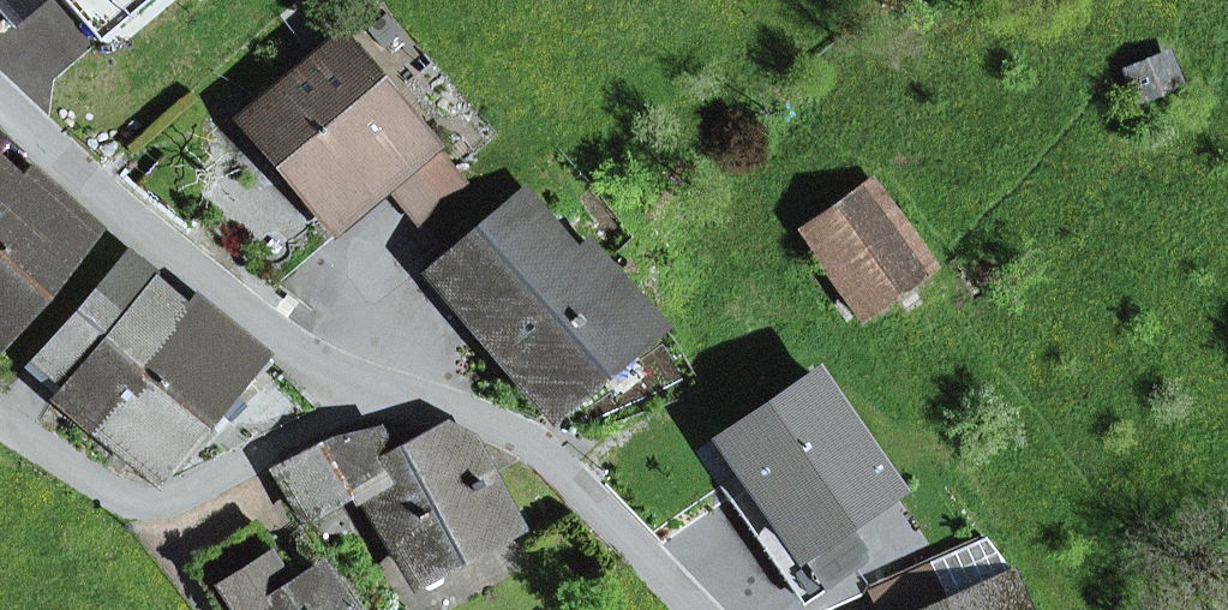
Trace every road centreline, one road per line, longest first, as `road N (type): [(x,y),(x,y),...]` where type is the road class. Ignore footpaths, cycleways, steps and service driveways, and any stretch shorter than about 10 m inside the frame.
road 1 (residential): [(0,102),(117,211),(327,376),(470,412),(523,438),(696,609)]

